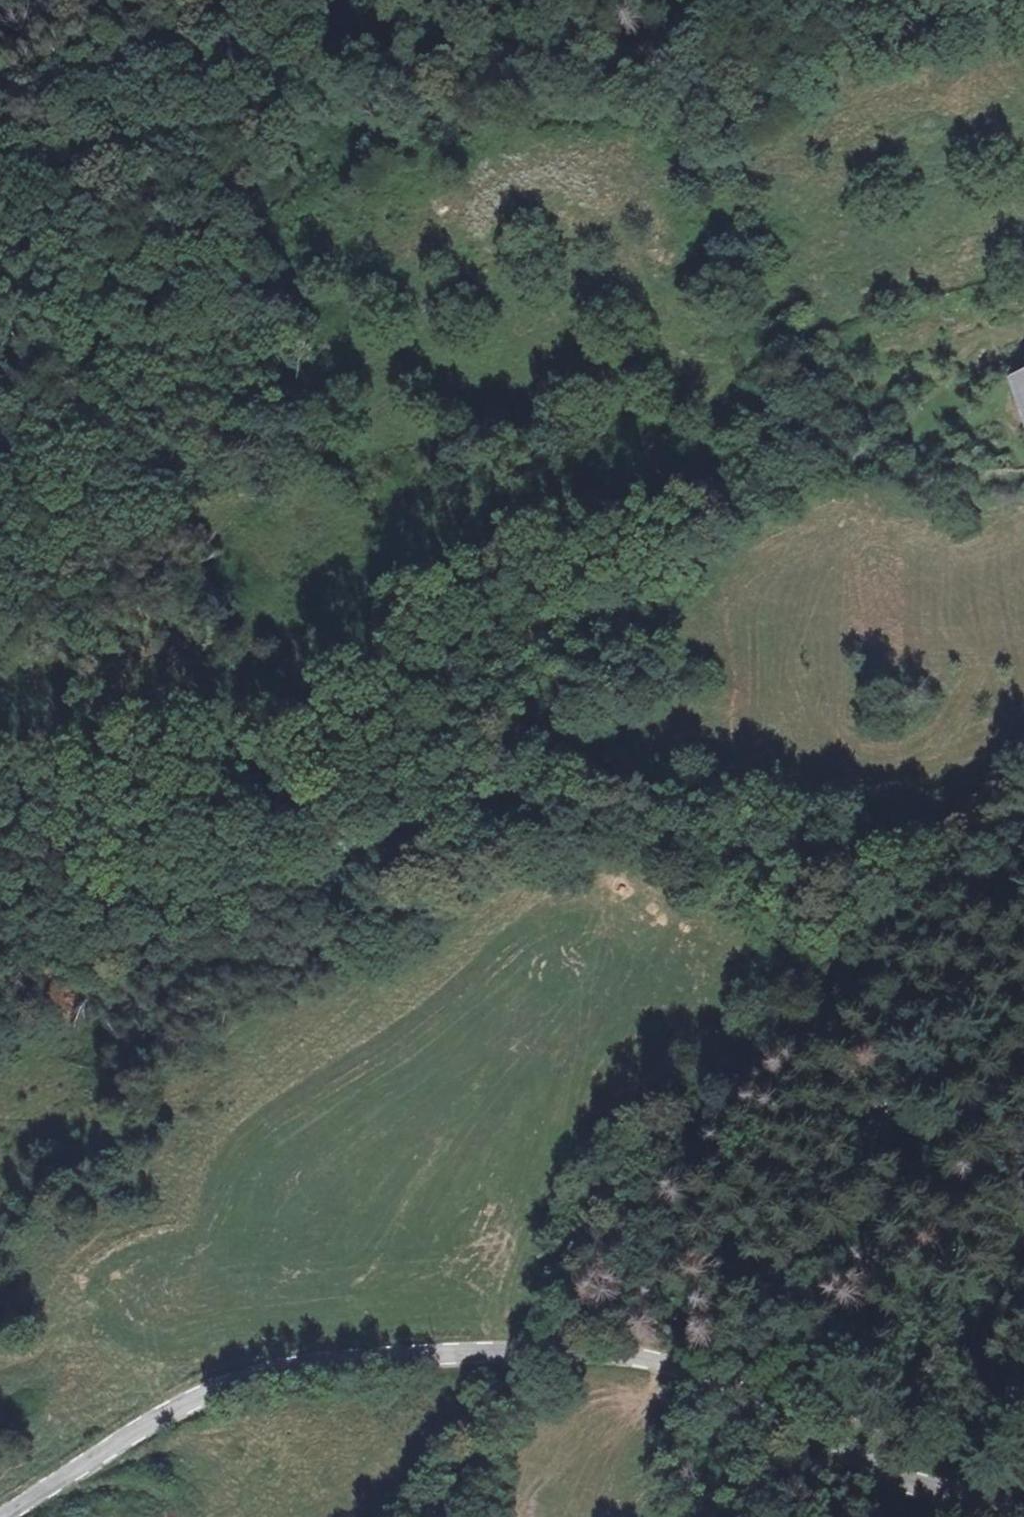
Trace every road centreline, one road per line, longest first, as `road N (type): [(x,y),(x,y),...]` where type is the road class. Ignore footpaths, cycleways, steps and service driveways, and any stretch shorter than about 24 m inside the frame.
road 1 (unclassified): [(1023,1496),(941,1496),(648,1358),(548,1347),(299,1366),(173,1411),(3,1516)]
road 2 (track): [(499,200),(592,205),(650,279),(691,354),(726,358),(1023,261)]

